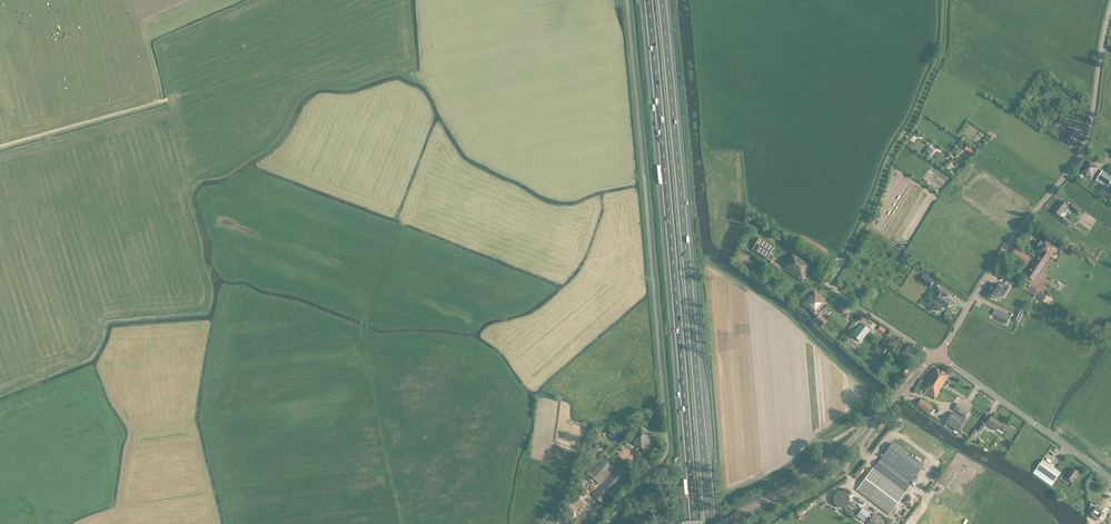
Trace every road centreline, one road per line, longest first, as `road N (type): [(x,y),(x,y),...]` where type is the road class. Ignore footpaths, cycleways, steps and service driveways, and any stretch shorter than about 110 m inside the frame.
road 1 (track): [(605,523),(667,453),(627,0)]
road 2 (motorway): [(712,523),(664,0)]
road 3 (motorway): [(646,0),(692,523)]
road 4 (unclassified): [(937,354),(1081,152),(1110,5)]
road 5 (track): [(944,0),(942,51),(840,269)]
road 6 (tertiary): [(719,523),(838,452),(937,354)]
road 7 (tertiary): [(1110,479),(937,354)]
road 8 (track): [(168,100),(0,147)]
road 9 (unclassified): [(937,354),(831,287),(840,269)]
road 10 (track): [(722,523),(728,498),(792,470),(827,444)]

